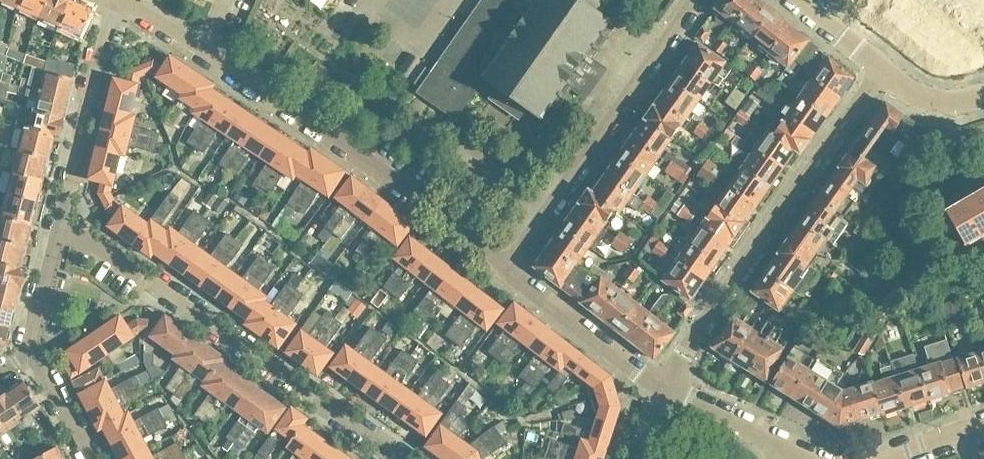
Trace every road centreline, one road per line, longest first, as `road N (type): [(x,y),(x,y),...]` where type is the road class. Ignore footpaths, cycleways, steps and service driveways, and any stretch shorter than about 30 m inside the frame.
road 1 (residential): [(506,267),(304,119),(118,0)]
road 2 (residential): [(402,458),(105,246),(56,234)]
road 3 (residential): [(662,387),(884,70)]
road 4 (residential): [(506,267),(696,0)]
road 5 (residential): [(56,234),(114,0)]
road 6 (residential): [(662,387),(506,267)]
road 7 (residential): [(808,458),(662,387)]
road 8 (residential): [(89,458),(26,348)]

